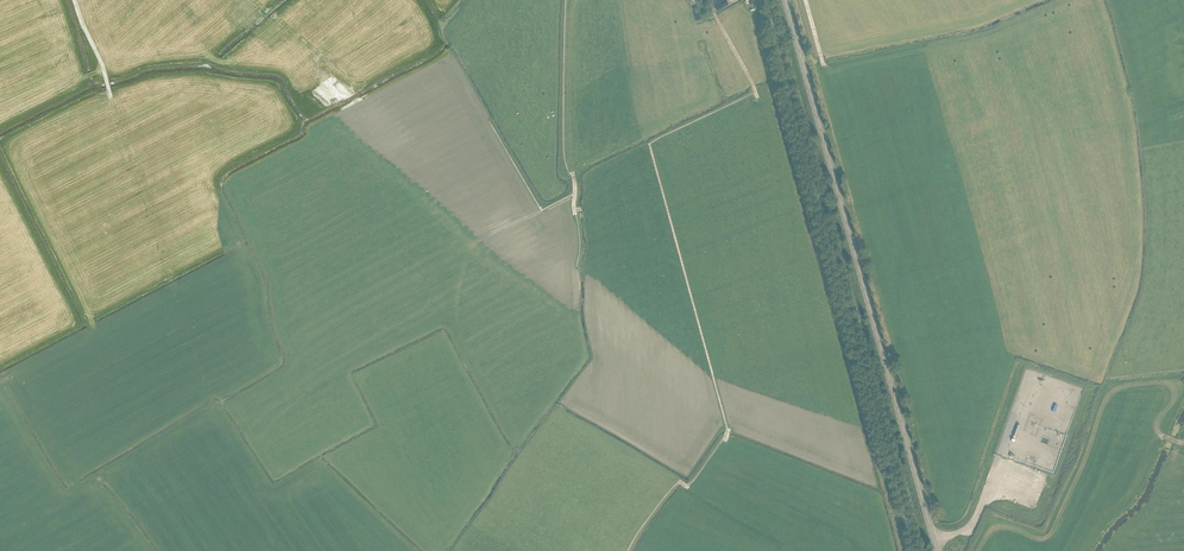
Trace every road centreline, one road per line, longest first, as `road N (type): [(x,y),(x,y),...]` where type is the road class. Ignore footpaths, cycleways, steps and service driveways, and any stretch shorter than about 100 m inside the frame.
road 1 (secondary): [(936,550),(785,0)]

